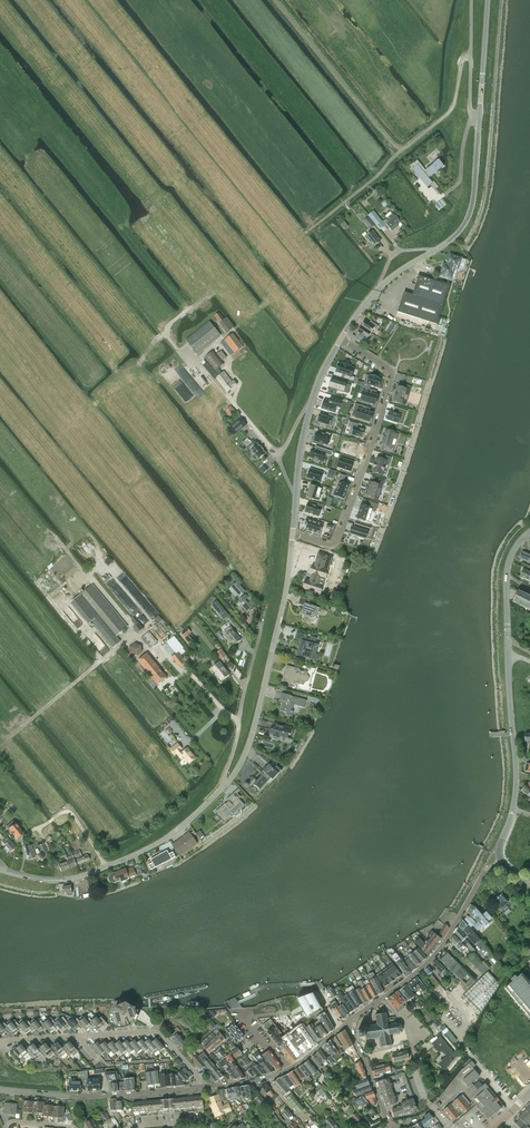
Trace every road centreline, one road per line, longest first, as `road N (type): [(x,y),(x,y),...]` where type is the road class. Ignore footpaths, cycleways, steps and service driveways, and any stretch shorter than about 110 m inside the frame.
road 1 (tertiary): [(502,863),(517,778),(508,571),(529,531)]
road 2 (residential): [(341,339),(393,375),(336,544),(292,534)]
road 3 (tertiary): [(341,339),(381,286),(461,229),(473,200),(479,122)]
road 4 (tertiary): [(224,787),(256,721),(292,534)]
road 5 (tertiary): [(224,787),(159,843),(87,874),(51,880),(0,869)]
road 6 (residential): [(204,1088),(158,1031),(0,1041)]
road 7 (residential): [(346,1025),(433,956),(486,871),(502,863)]
road 8 (residential): [(204,1088),(90,1097),(0,1091)]
road 9 (tertiary): [(292,534),(304,428),(341,339)]
road 10 (track): [(308,231),(404,148)]
road 11 (unclassified): [(479,122),(471,111),(471,0)]
road 12 (track): [(479,122),(488,101),(495,0)]
road 13 (tertiary): [(479,122),(487,0)]

